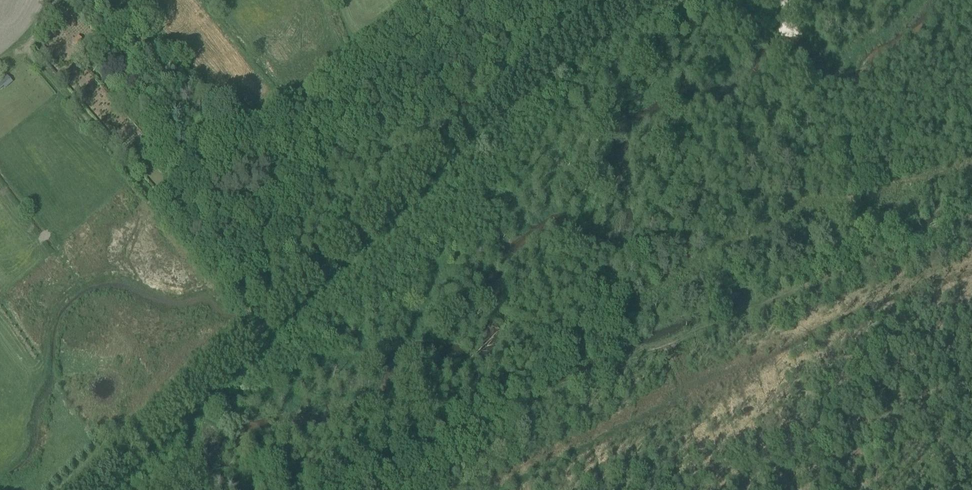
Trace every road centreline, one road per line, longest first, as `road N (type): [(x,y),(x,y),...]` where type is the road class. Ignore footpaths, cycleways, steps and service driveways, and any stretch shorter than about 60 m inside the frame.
road 1 (track): [(971,221),(342,489)]
road 2 (track): [(90,489),(263,327)]

